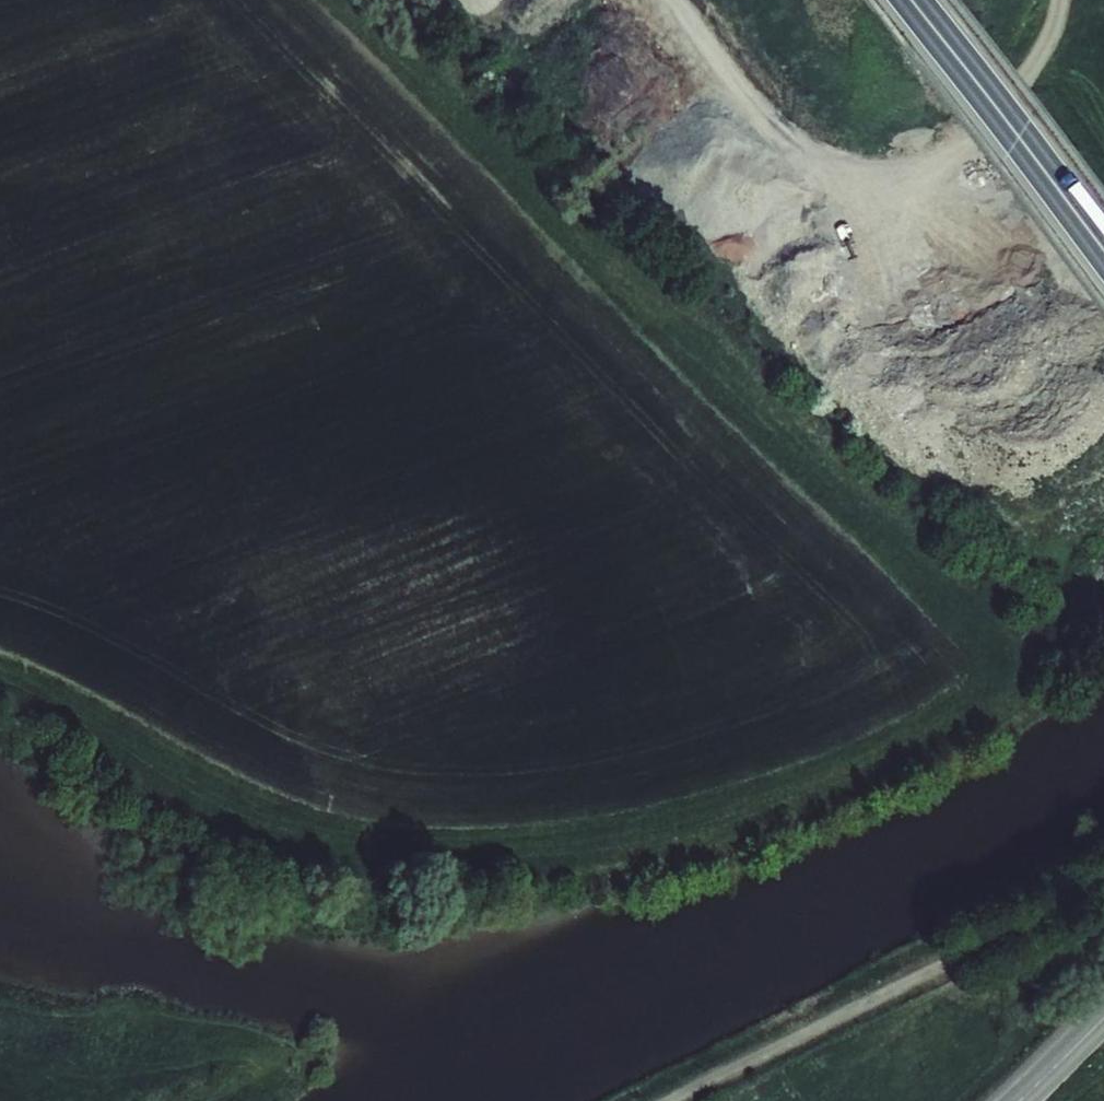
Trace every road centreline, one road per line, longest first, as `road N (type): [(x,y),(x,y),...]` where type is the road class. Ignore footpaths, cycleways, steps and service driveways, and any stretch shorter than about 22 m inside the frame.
road 1 (trunk): [(910,0),(1103,262)]
road 2 (track): [(0,1005),(140,1022)]
road 3 (secondary): [(1016,1100),(1103,1014)]

